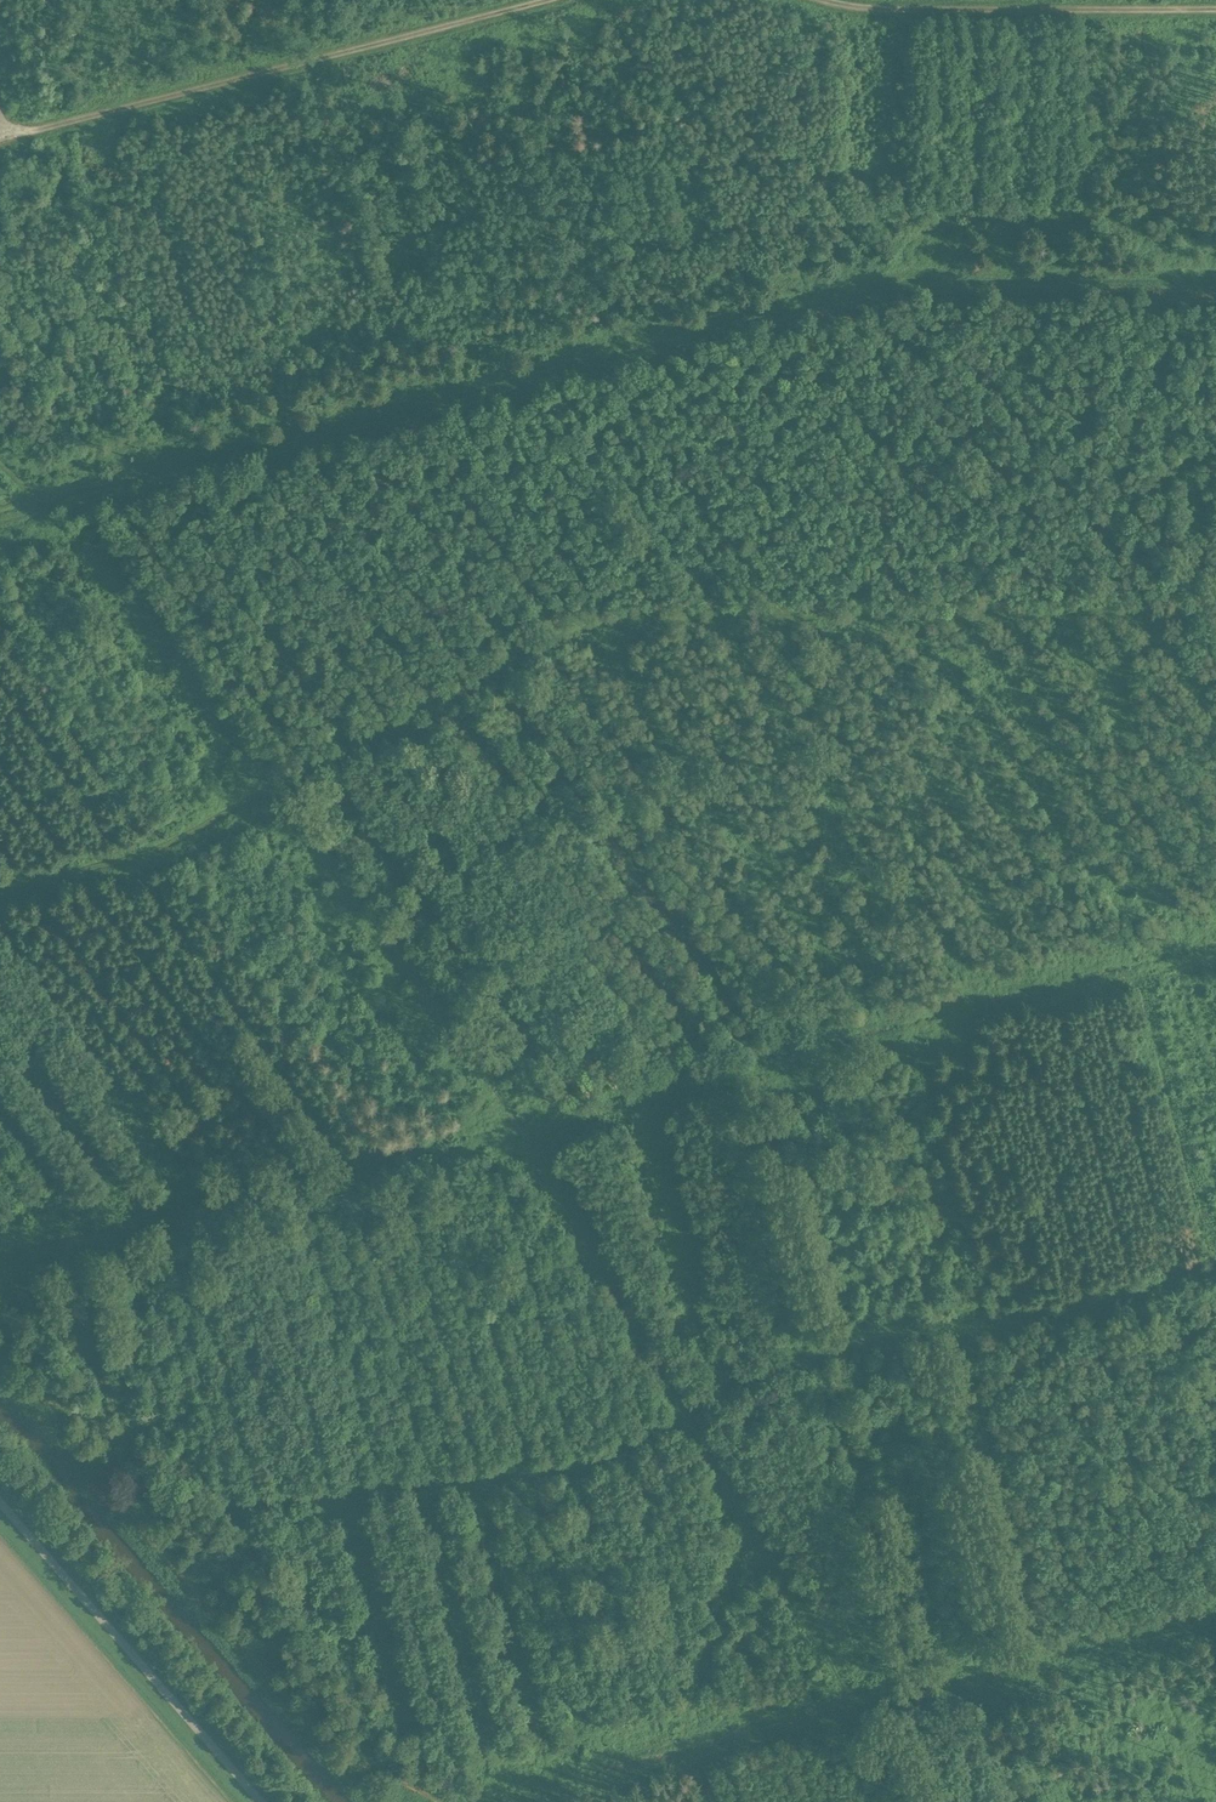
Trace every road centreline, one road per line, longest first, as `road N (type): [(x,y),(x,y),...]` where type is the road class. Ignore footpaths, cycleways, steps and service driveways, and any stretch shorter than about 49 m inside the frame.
road 1 (track): [(685,1412),(509,1110),(96,562),(0,461)]
road 2 (track): [(907,1801),(685,1412),(818,1349),(904,1331),(972,1332),(1215,1271)]
road 3 (track): [(3,138),(547,0)]
road 4 (unclassified): [(260,1801),(0,1503)]
road 5 (track): [(825,0),(878,8),(1215,8)]

